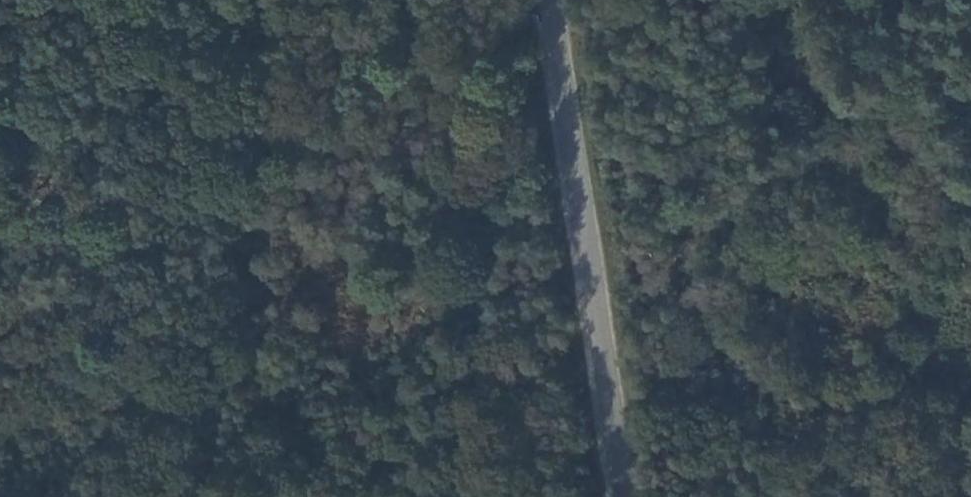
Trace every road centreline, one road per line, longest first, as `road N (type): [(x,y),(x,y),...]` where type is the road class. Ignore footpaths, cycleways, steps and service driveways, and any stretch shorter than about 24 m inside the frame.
road 1 (unclassified): [(624,496),(552,0)]

